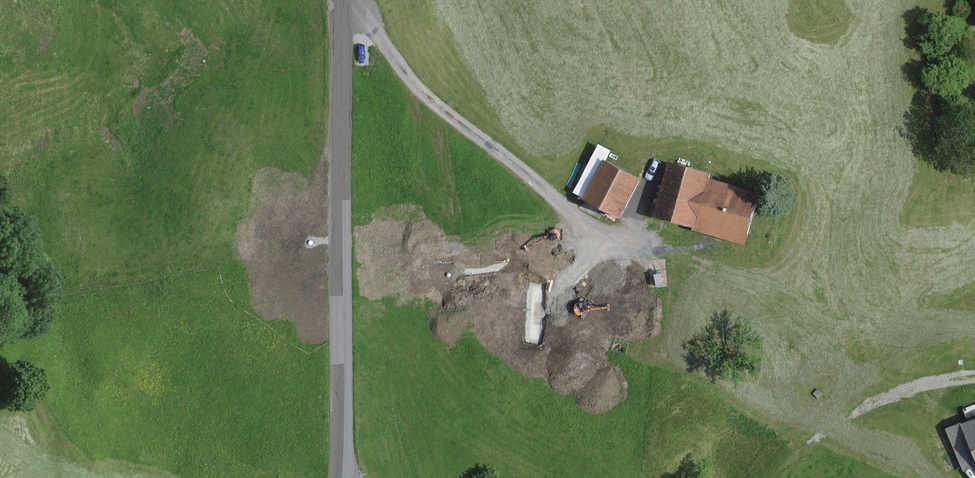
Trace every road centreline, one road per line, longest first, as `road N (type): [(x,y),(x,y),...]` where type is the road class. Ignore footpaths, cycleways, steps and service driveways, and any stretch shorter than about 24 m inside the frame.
road 1 (unclassified): [(338,0),(339,477)]
road 2 (track): [(646,244),(584,224),(408,83),(371,14),(339,3)]
road 3 (track): [(646,244),(737,276),(870,374),(917,387)]

